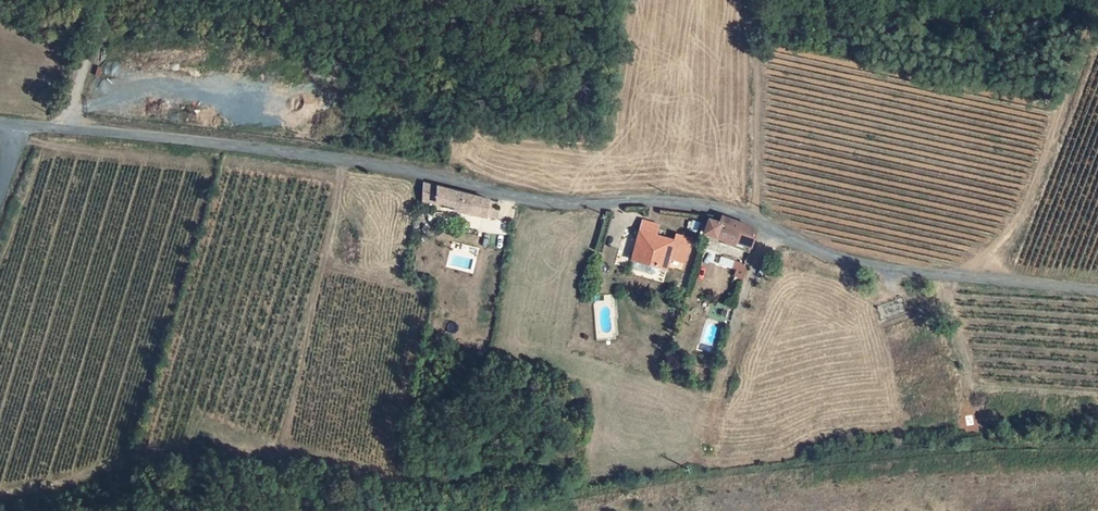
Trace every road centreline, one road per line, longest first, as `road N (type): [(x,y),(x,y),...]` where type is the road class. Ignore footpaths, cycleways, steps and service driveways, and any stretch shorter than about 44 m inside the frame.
road 1 (unclassified): [(15,125),(359,162),(557,203),(709,206),(851,261),(1097,290)]
road 2 (track): [(976,277),(1026,204),(1097,11)]

